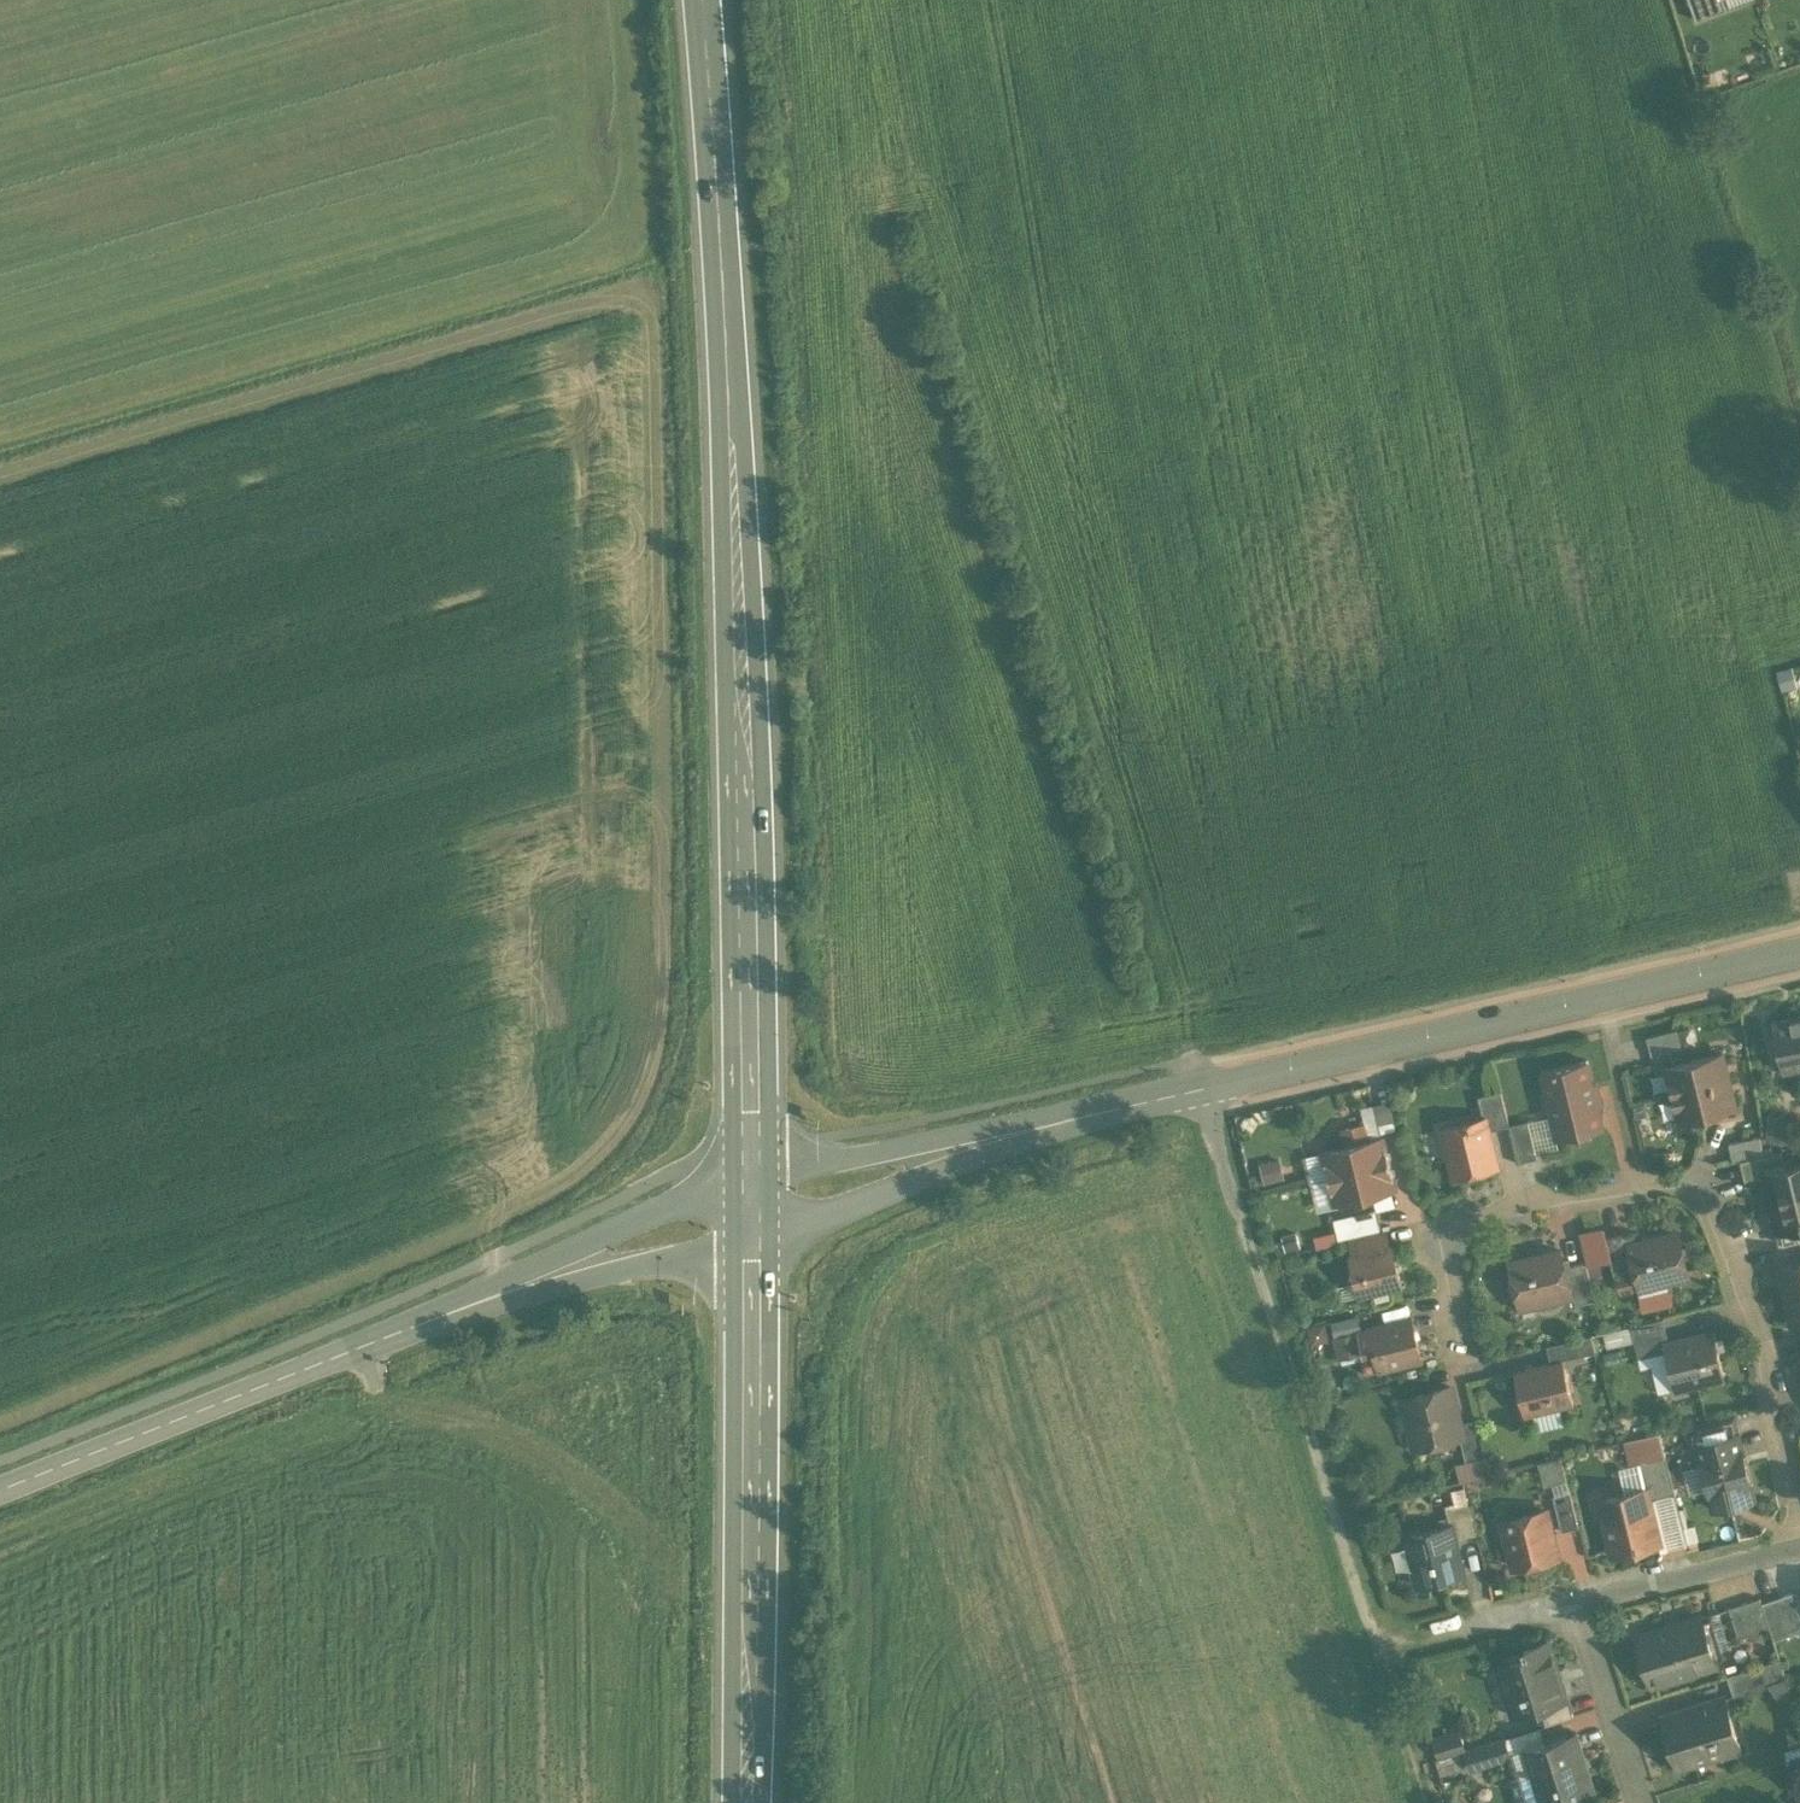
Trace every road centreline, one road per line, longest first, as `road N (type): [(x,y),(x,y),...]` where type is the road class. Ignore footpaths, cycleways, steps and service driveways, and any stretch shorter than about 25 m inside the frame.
road 1 (secondary): [(703,0),(730,366),(754,1202)]
road 2 (tertiary): [(754,1202),(1799,945)]
road 3 (tertiary): [(754,1202),(399,1329),(0,1487)]
road 4 (track): [(1201,1087),(1426,1802)]
road 5 (residential): [(1799,1515),(1767,1364),(1719,1215),(1682,1183),(1550,1192),(1447,1230),(1441,1265),(1460,1354)]
road 6 (secondary): [(754,1202),(743,1802)]
road 7 (residential): [(1569,1594),(1799,1536)]
road 8 (residential): [(1639,1802),(1569,1594)]
road 9 (residential): [(1374,1645),(1569,1594)]

